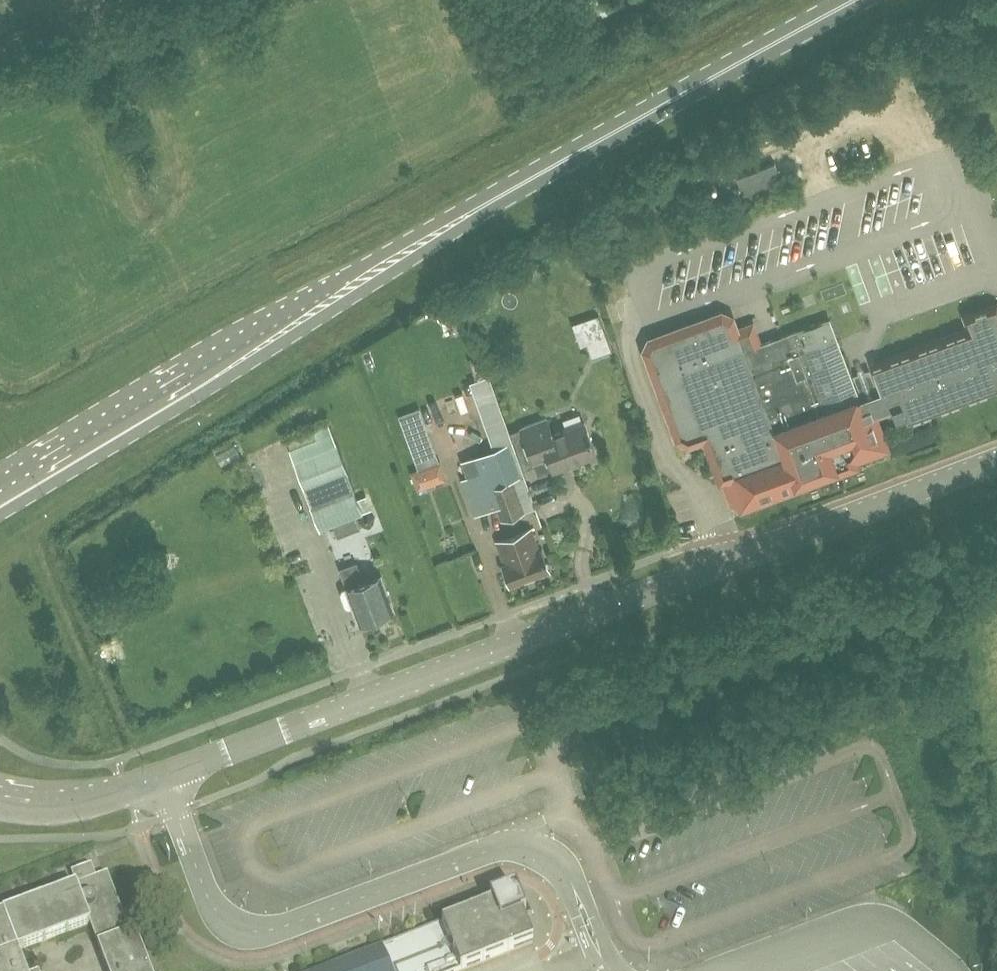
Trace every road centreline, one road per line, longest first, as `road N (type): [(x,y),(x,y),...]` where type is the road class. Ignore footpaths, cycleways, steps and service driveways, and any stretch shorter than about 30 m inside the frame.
road 1 (primary): [(0,495),(504,190),(861,0)]
road 2 (tertiary): [(129,793),(996,464)]
road 3 (unclassified): [(0,93),(248,0)]
road 4 (tertiary): [(129,793),(83,807),(0,801)]

